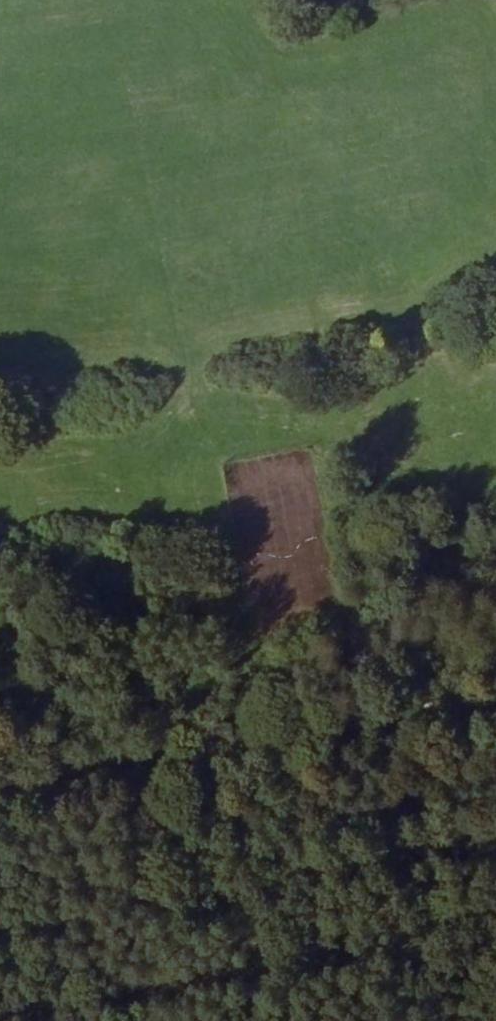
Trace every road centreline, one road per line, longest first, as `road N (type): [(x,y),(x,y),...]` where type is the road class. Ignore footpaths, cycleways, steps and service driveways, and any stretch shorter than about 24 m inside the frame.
road 1 (track): [(495,861),(0,950)]

